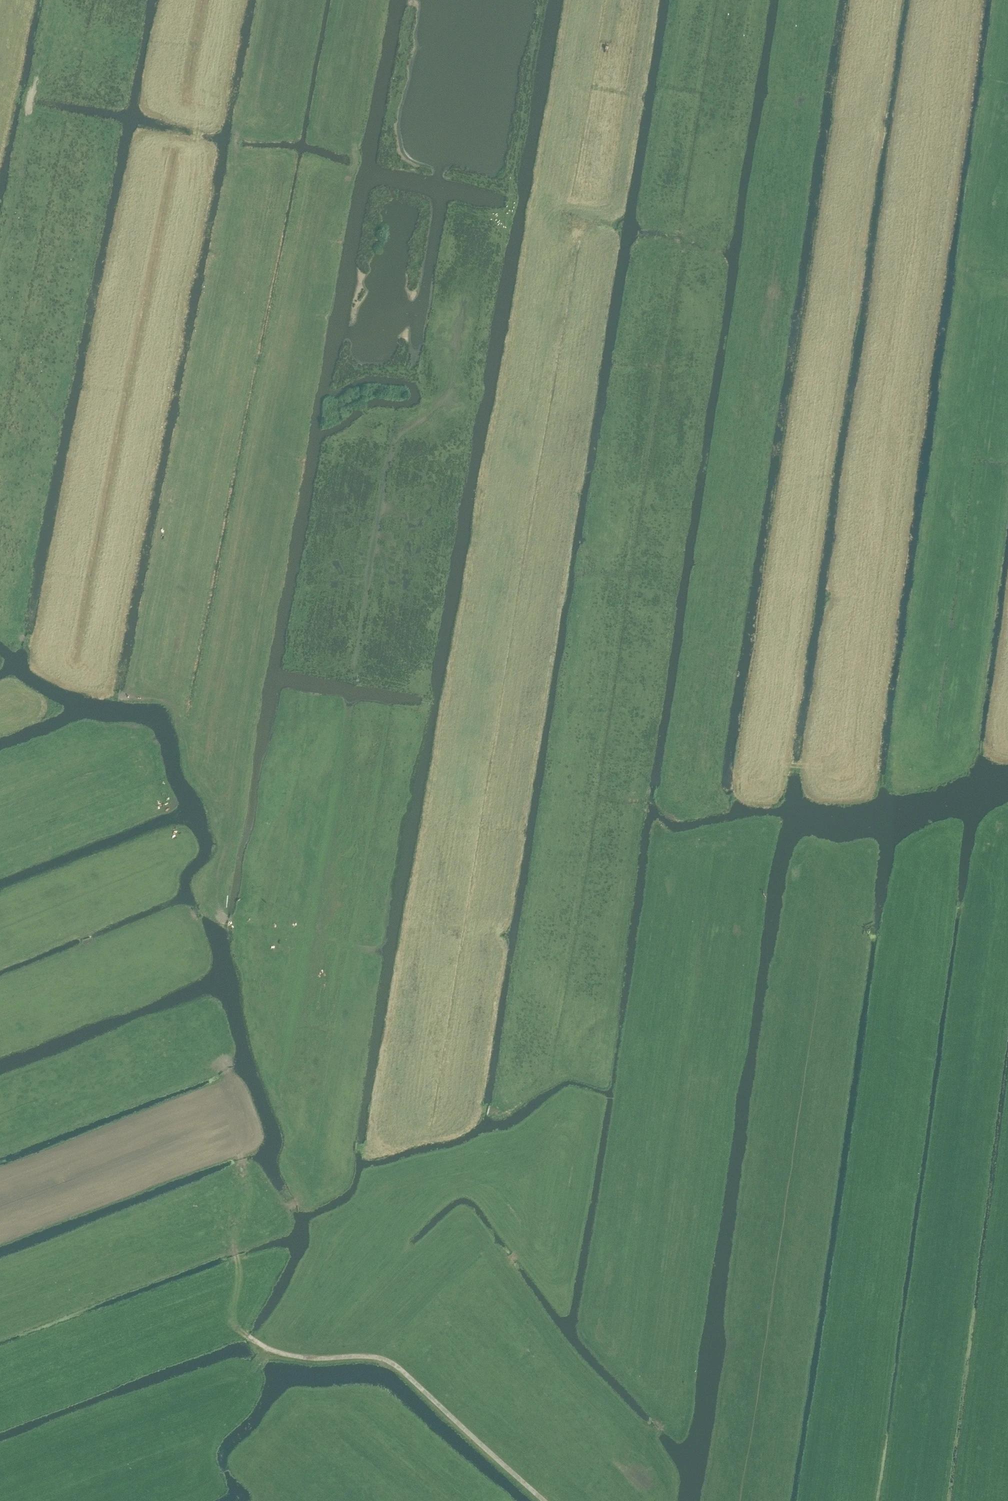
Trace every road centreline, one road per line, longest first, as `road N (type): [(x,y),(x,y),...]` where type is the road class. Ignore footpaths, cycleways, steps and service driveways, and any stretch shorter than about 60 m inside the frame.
road 1 (track): [(544,1500),(386,1360),(272,1351)]

